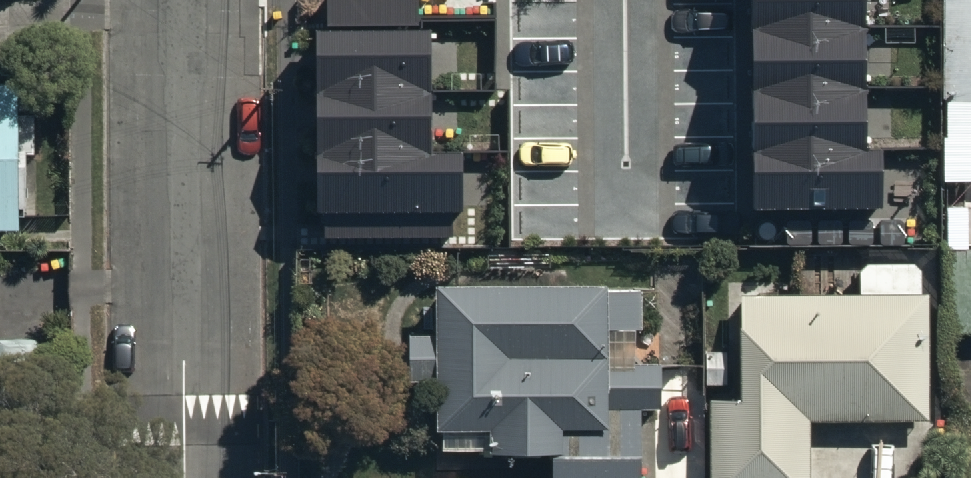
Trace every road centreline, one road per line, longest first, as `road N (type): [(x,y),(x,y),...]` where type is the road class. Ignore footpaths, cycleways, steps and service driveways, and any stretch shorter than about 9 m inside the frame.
road 1 (residential): [(184,477),(183,0)]

